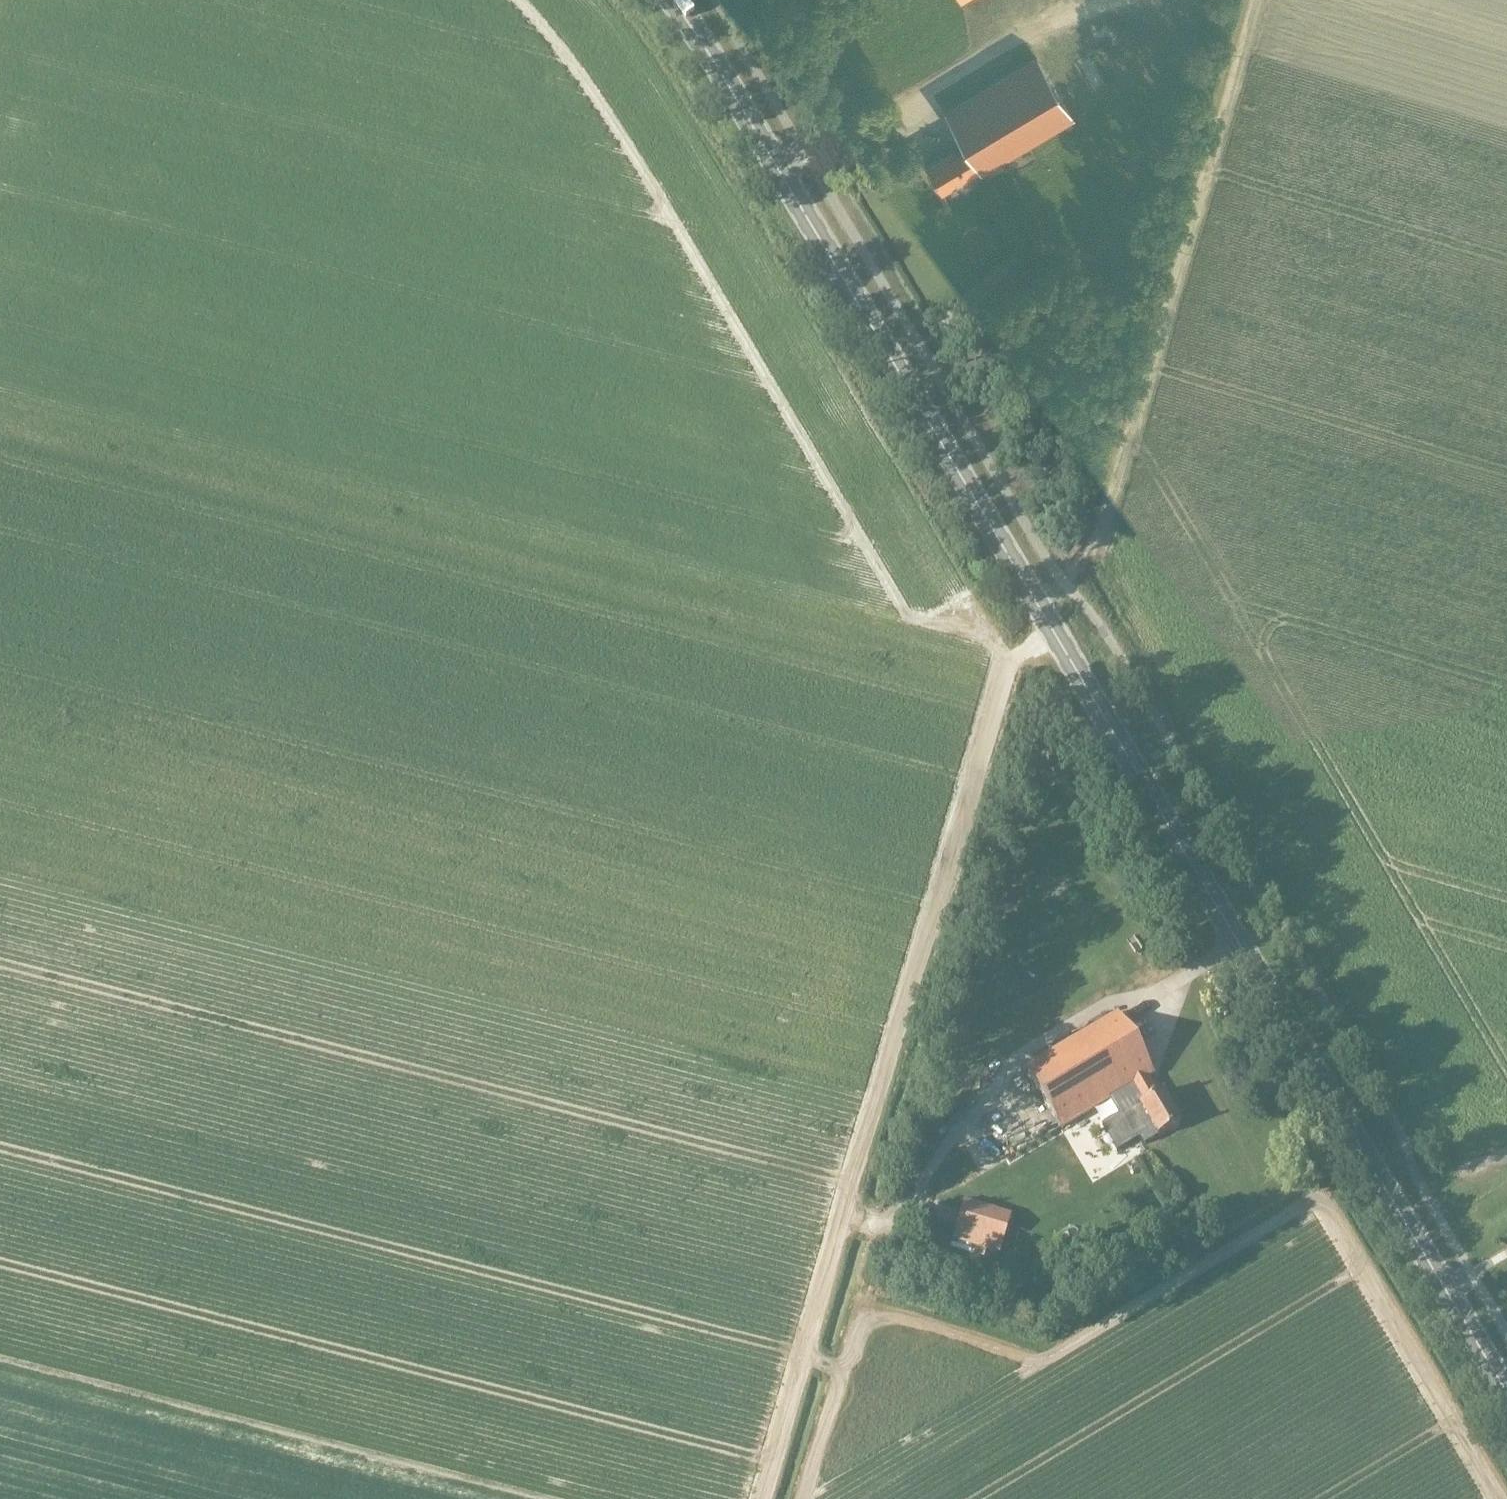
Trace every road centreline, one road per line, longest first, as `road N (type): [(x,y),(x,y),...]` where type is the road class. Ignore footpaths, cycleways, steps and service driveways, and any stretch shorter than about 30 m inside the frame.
road 1 (secondary): [(1506,1398),(711,60),(665,0)]
road 2 (track): [(1051,636),(1018,663),(765,1498)]

